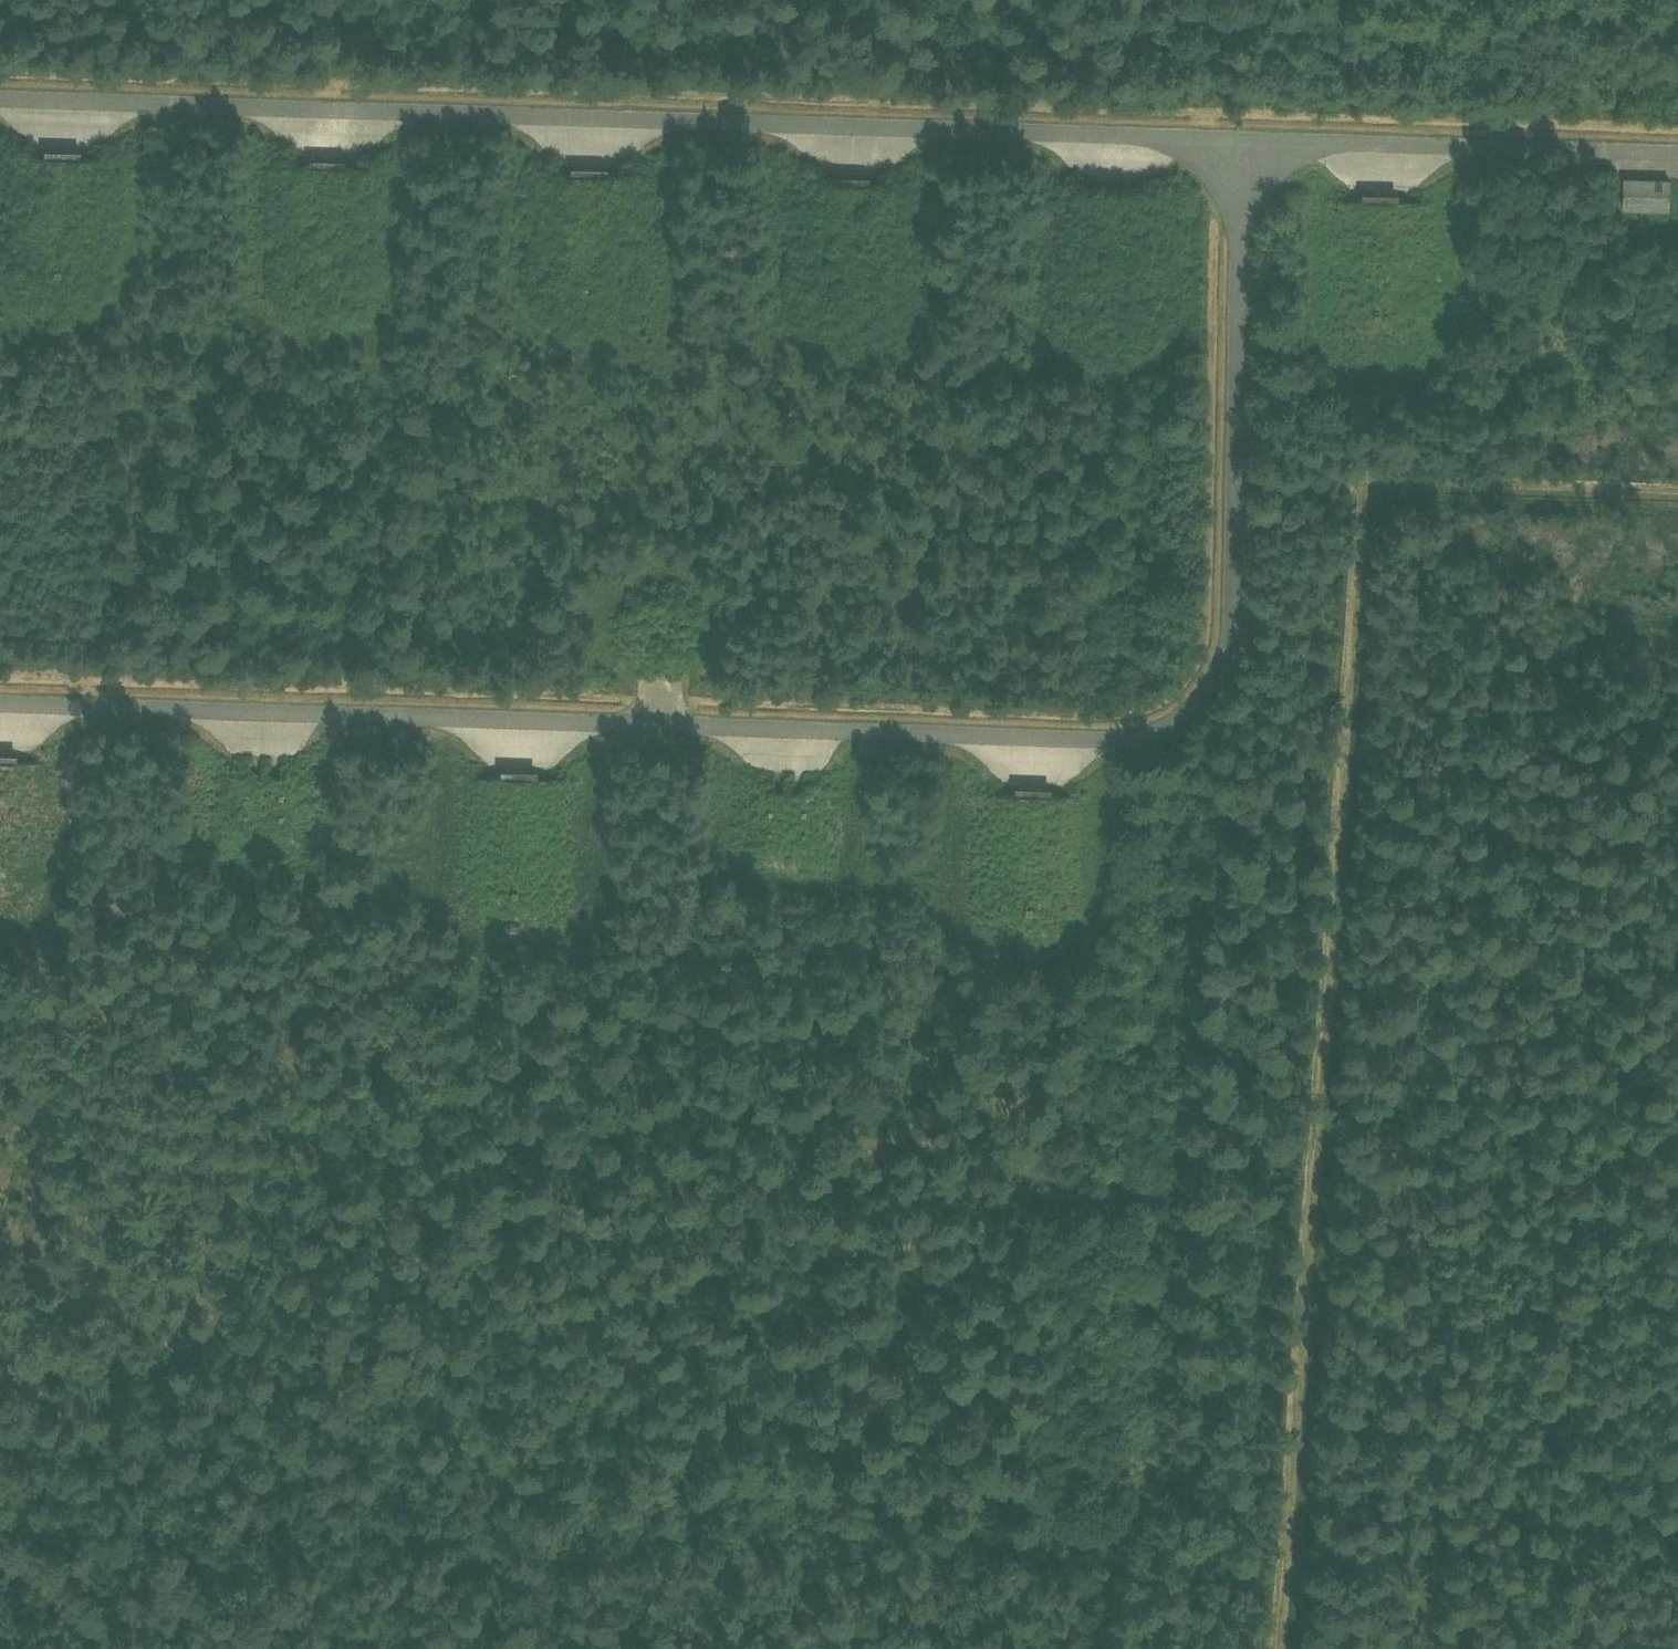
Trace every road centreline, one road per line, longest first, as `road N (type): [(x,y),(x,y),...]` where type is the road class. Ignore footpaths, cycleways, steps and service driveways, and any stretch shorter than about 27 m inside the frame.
road 1 (track): [(1677,511),(1381,499),(1304,1648)]

